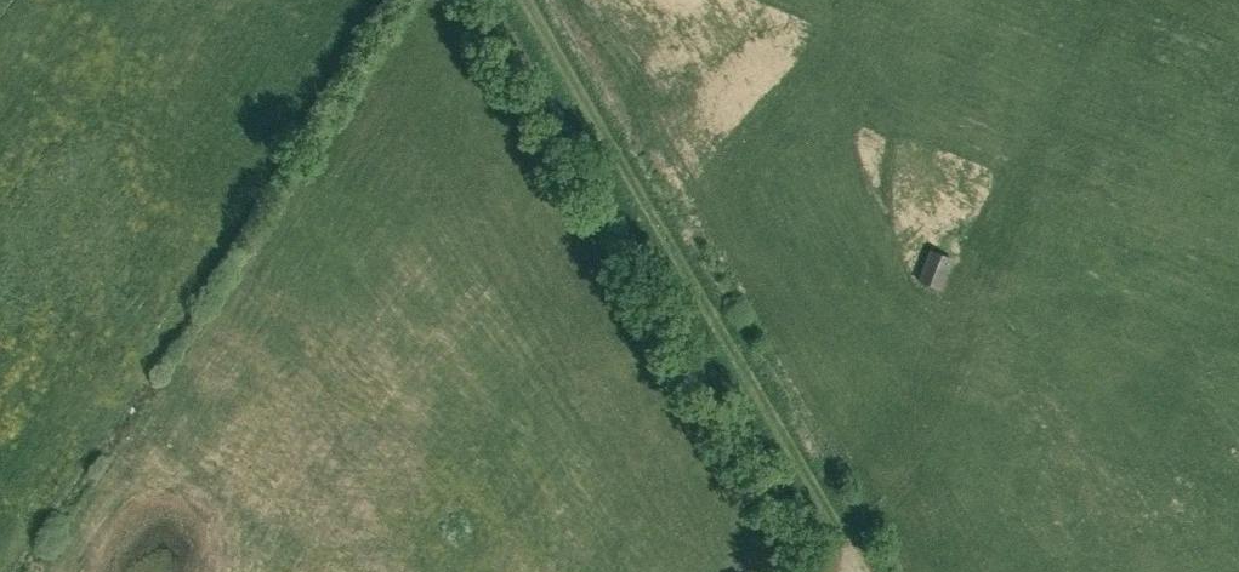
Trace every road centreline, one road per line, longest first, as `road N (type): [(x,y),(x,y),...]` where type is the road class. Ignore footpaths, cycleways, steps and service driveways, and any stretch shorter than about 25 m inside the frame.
road 1 (track): [(501,0),(853,559)]

